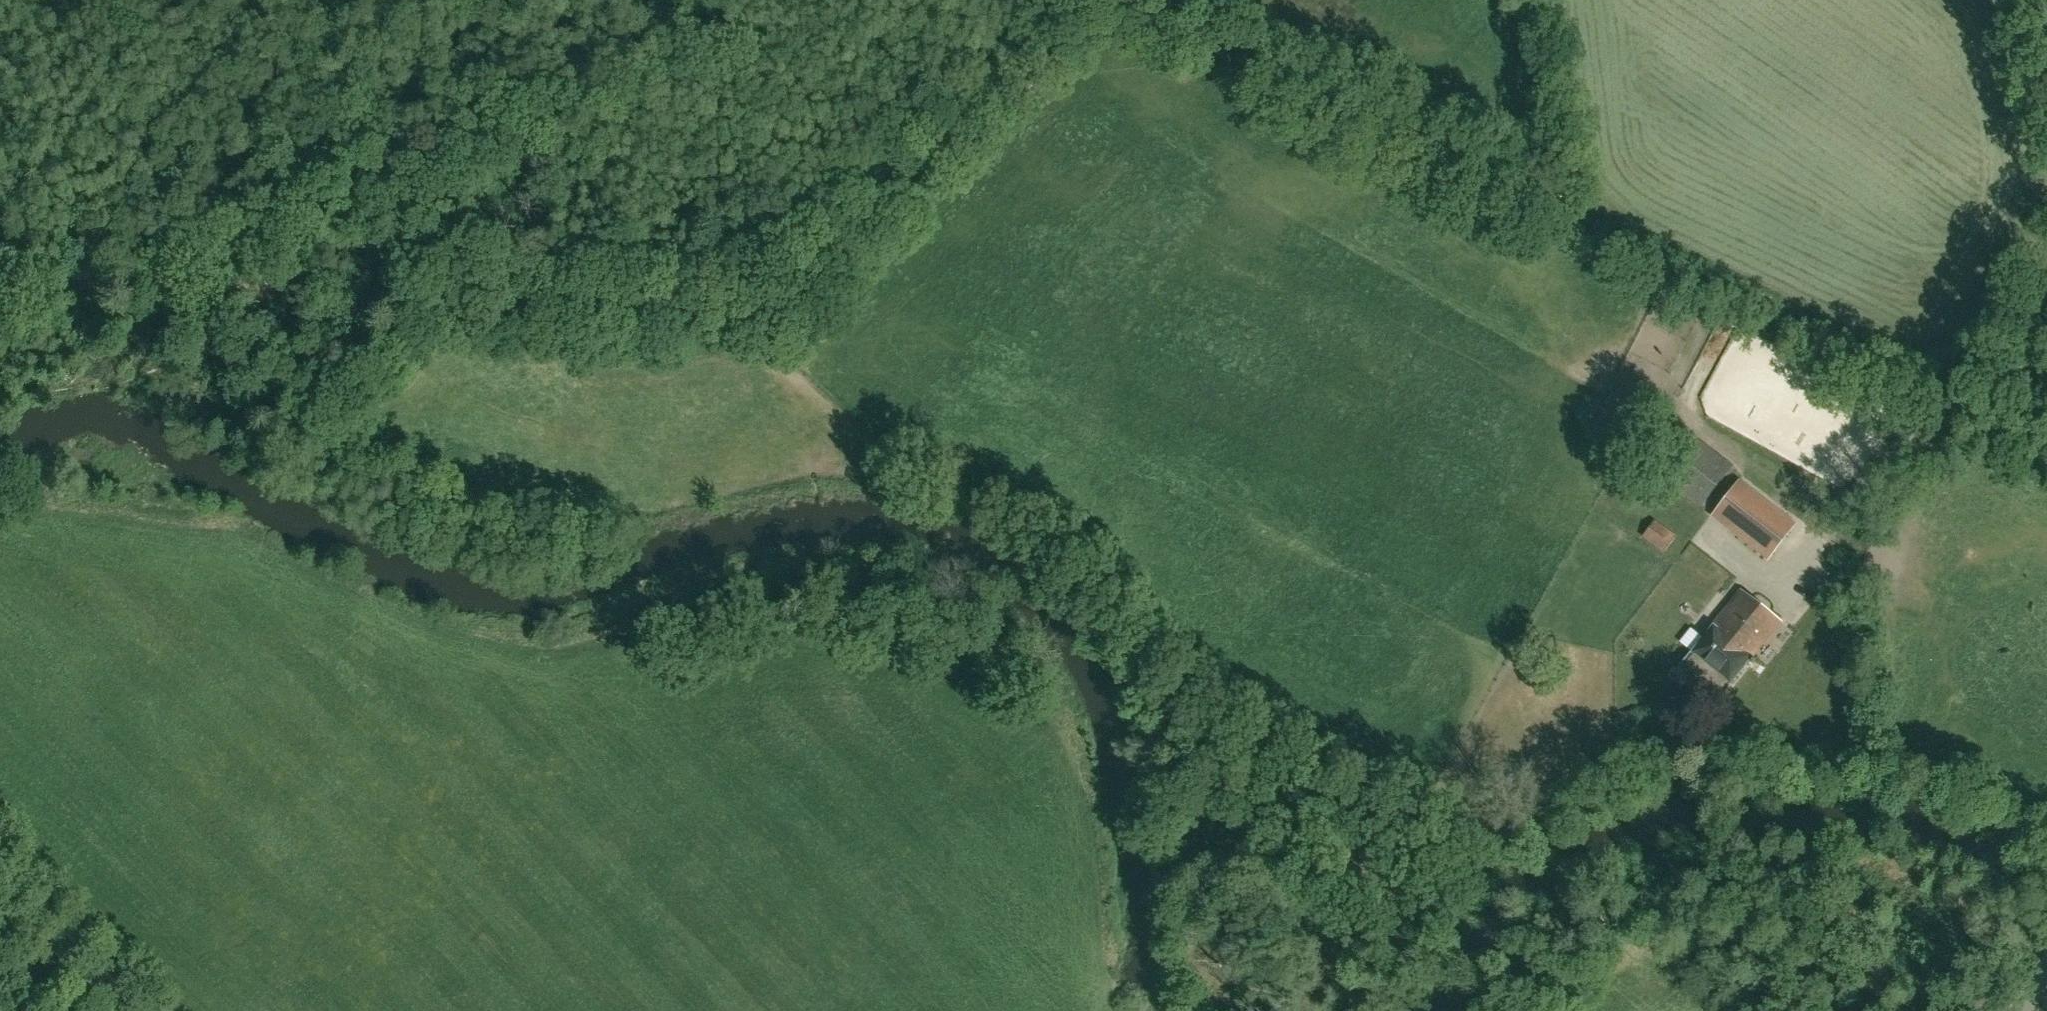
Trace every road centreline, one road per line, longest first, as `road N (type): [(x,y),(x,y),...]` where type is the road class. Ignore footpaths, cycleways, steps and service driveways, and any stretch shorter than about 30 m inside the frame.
road 1 (track): [(2046,440),(1975,417),(1907,456),(1842,527),(1820,564)]
road 2 (track): [(137,1010),(0,876)]

